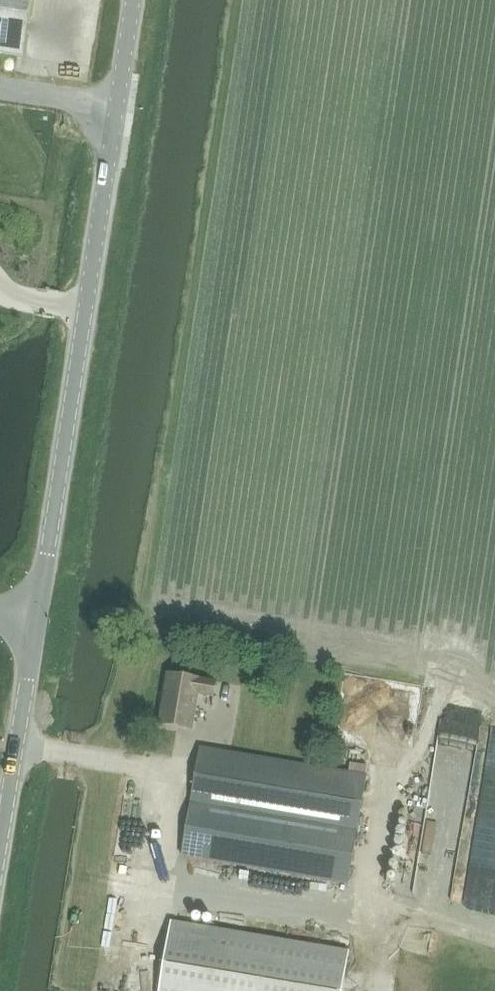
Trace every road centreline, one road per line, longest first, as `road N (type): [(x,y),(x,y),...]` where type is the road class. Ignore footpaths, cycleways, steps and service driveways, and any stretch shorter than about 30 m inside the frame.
road 1 (unclassified): [(133,0),(36,619)]
road 2 (unclassified): [(36,619),(0,846)]

